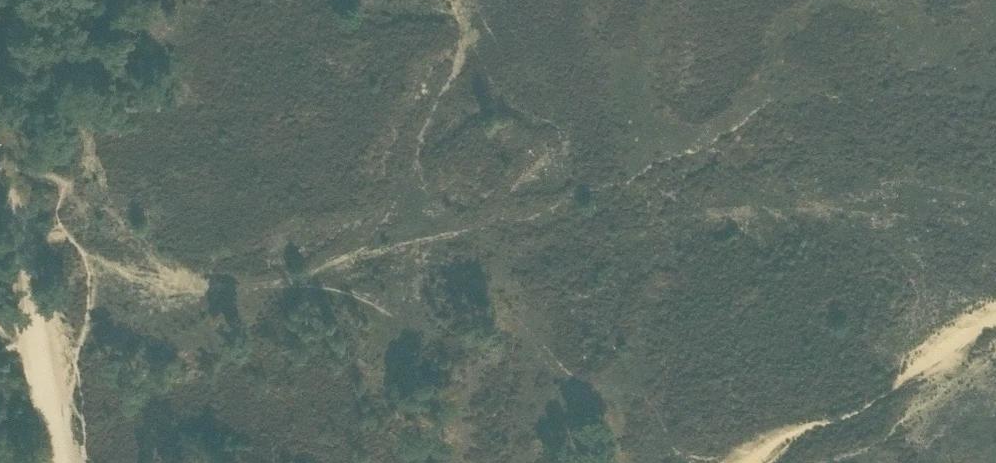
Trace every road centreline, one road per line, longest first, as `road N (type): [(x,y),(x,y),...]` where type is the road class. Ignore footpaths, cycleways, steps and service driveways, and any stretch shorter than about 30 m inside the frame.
road 1 (track): [(0,192),(60,462)]

